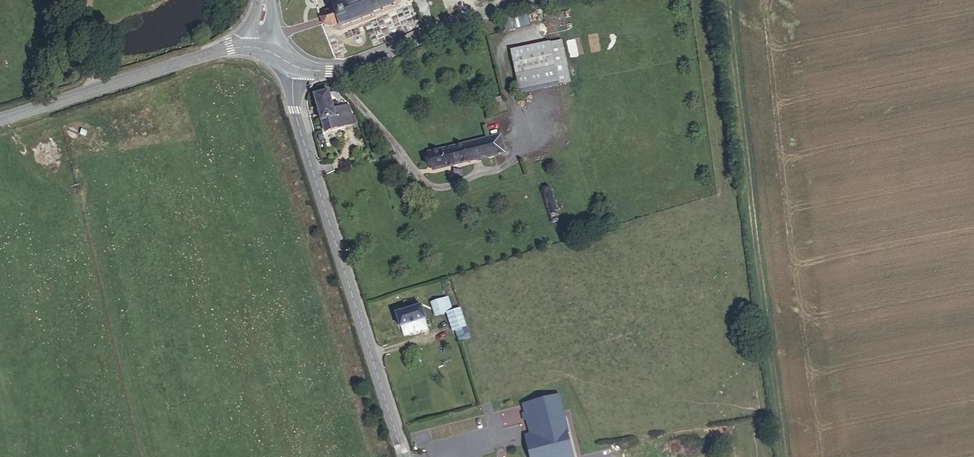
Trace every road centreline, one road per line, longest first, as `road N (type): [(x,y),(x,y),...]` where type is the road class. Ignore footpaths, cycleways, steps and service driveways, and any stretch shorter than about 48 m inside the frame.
road 1 (track): [(783,456),(727,0)]
road 2 (unclassified): [(402,456),(314,175),(289,61)]
road 3 (tertiary): [(289,61),(319,71),(564,0)]
road 4 (tertiary): [(0,118),(271,36)]

